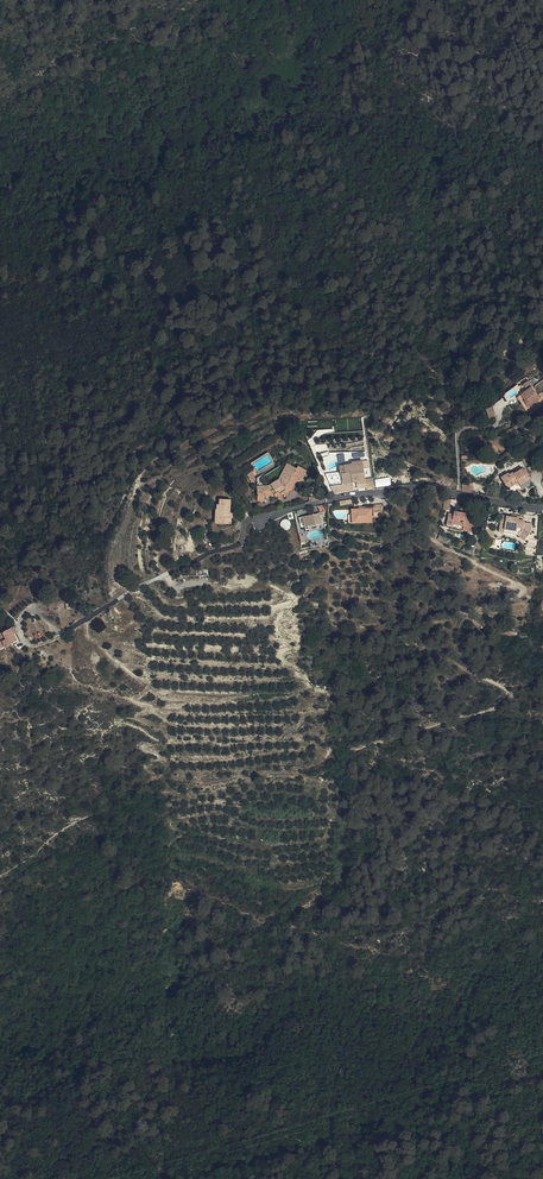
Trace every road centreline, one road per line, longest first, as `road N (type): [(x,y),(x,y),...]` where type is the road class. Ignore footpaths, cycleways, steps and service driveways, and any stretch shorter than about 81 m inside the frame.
road 1 (residential): [(542,508),(418,487),(250,519),(238,545),(130,590),(64,632)]

